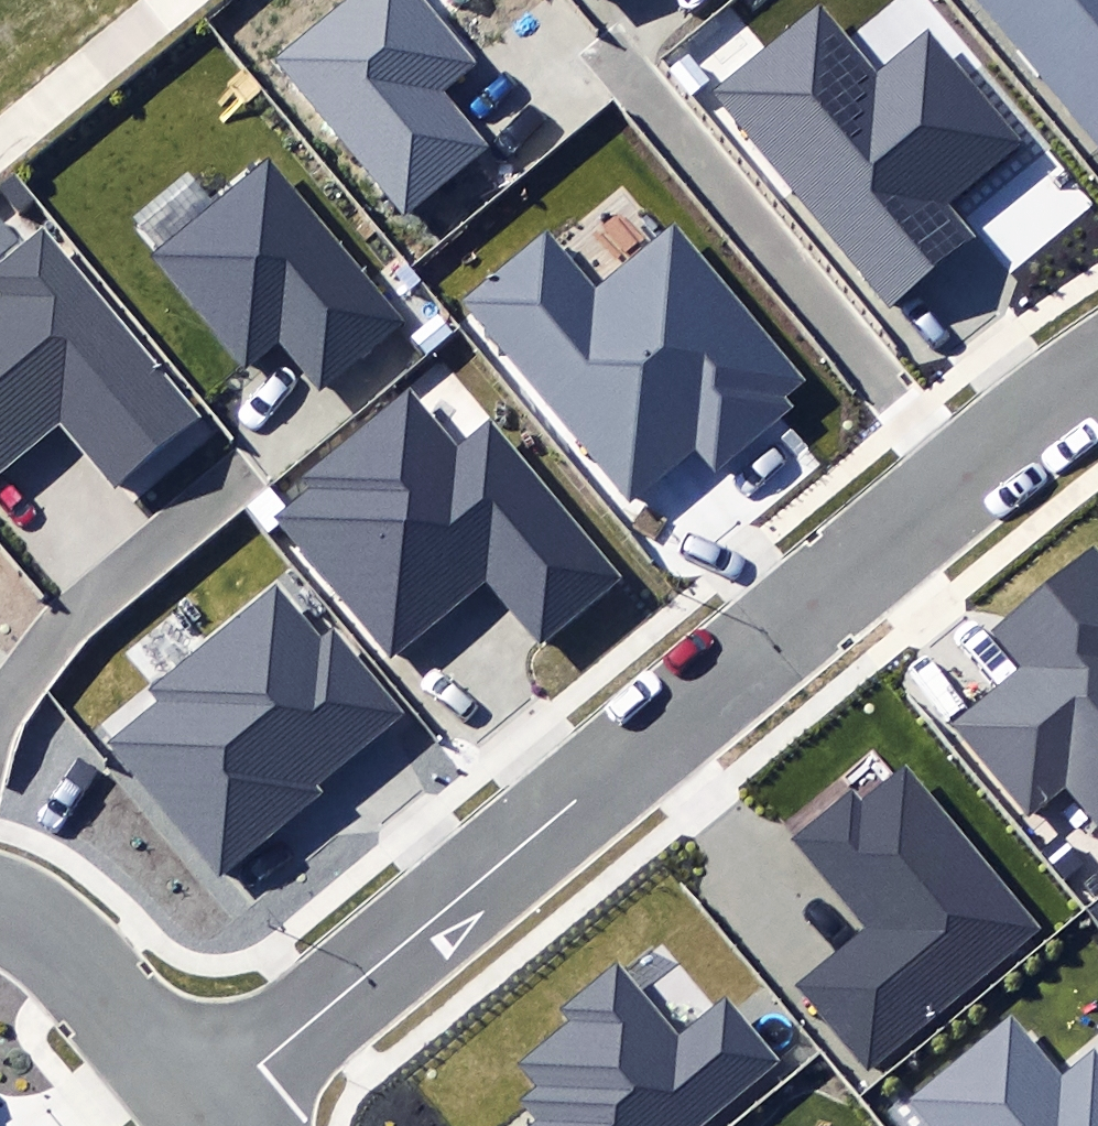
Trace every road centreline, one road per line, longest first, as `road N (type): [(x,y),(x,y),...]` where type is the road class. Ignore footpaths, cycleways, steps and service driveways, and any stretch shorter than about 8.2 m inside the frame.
road 1 (residential): [(204,1113),(1097,367)]
road 2 (residential): [(0,900),(44,921),(85,963),(204,1113)]

